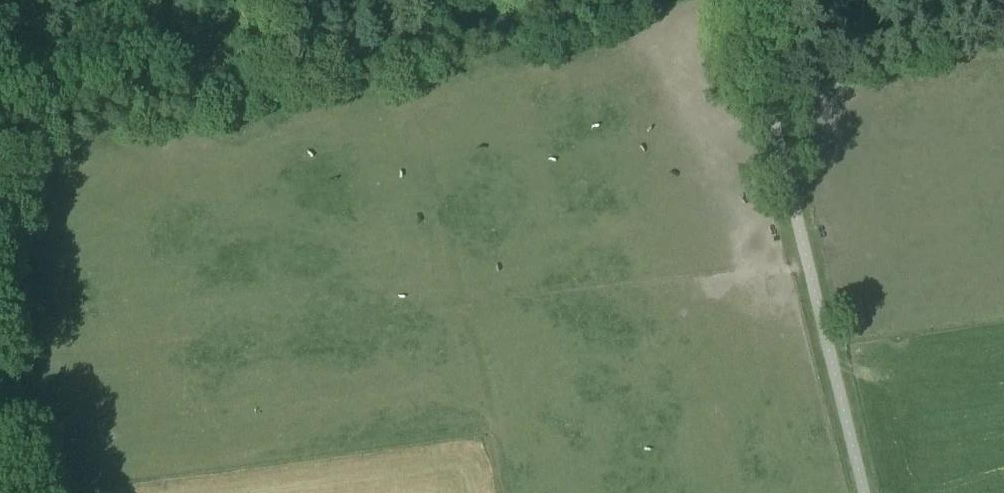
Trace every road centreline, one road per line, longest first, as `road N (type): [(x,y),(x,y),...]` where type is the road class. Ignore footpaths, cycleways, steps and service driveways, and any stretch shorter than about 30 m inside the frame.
road 1 (track): [(0,132),(305,78),(621,0)]
road 2 (unclassified): [(863,492),(744,0)]
road 3 (track): [(49,492),(0,259)]
road 4 (track): [(305,78),(204,0)]

